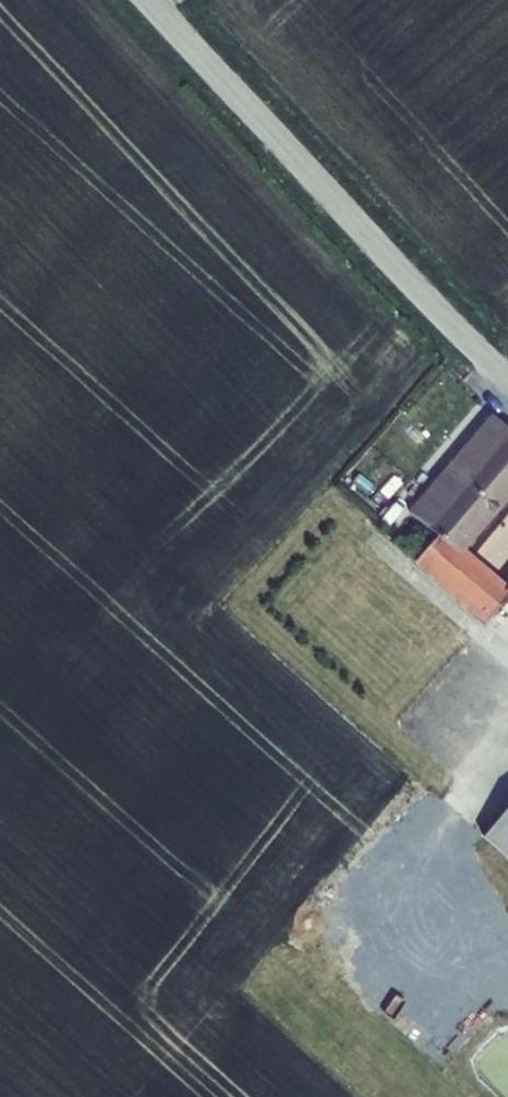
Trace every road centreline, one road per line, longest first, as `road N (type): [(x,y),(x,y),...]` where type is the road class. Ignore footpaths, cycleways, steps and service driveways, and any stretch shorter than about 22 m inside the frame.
road 1 (tertiary): [(507,381),(150,0)]

